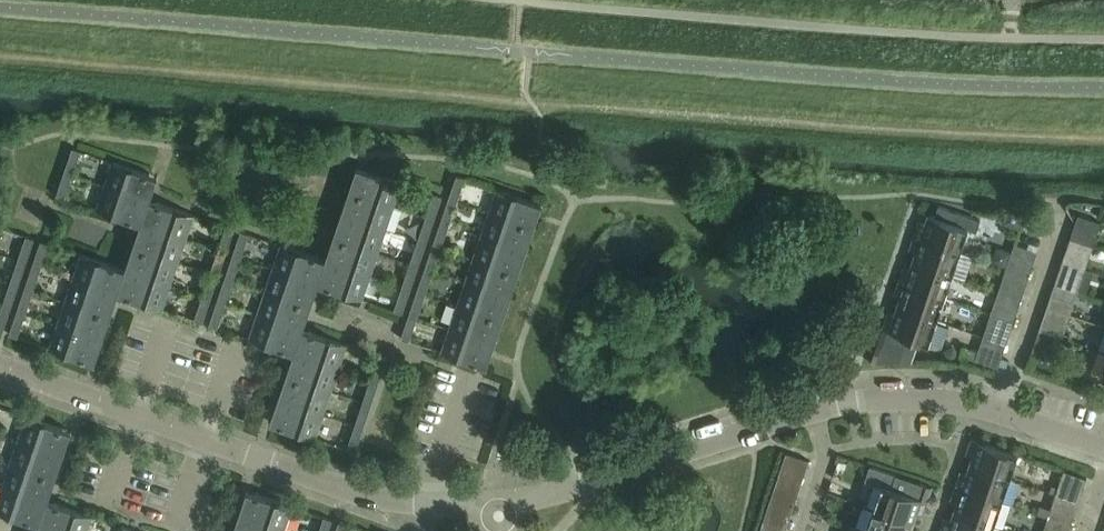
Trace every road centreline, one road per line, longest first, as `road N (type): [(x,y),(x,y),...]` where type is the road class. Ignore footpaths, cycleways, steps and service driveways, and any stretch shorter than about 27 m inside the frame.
road 1 (track): [(0,56),(924,133),(1103,139)]
road 2 (residential): [(499,509),(848,403),(932,397),(1000,409),(1103,447)]
road 3 (residential): [(0,366),(348,487),(421,505),(499,509)]

